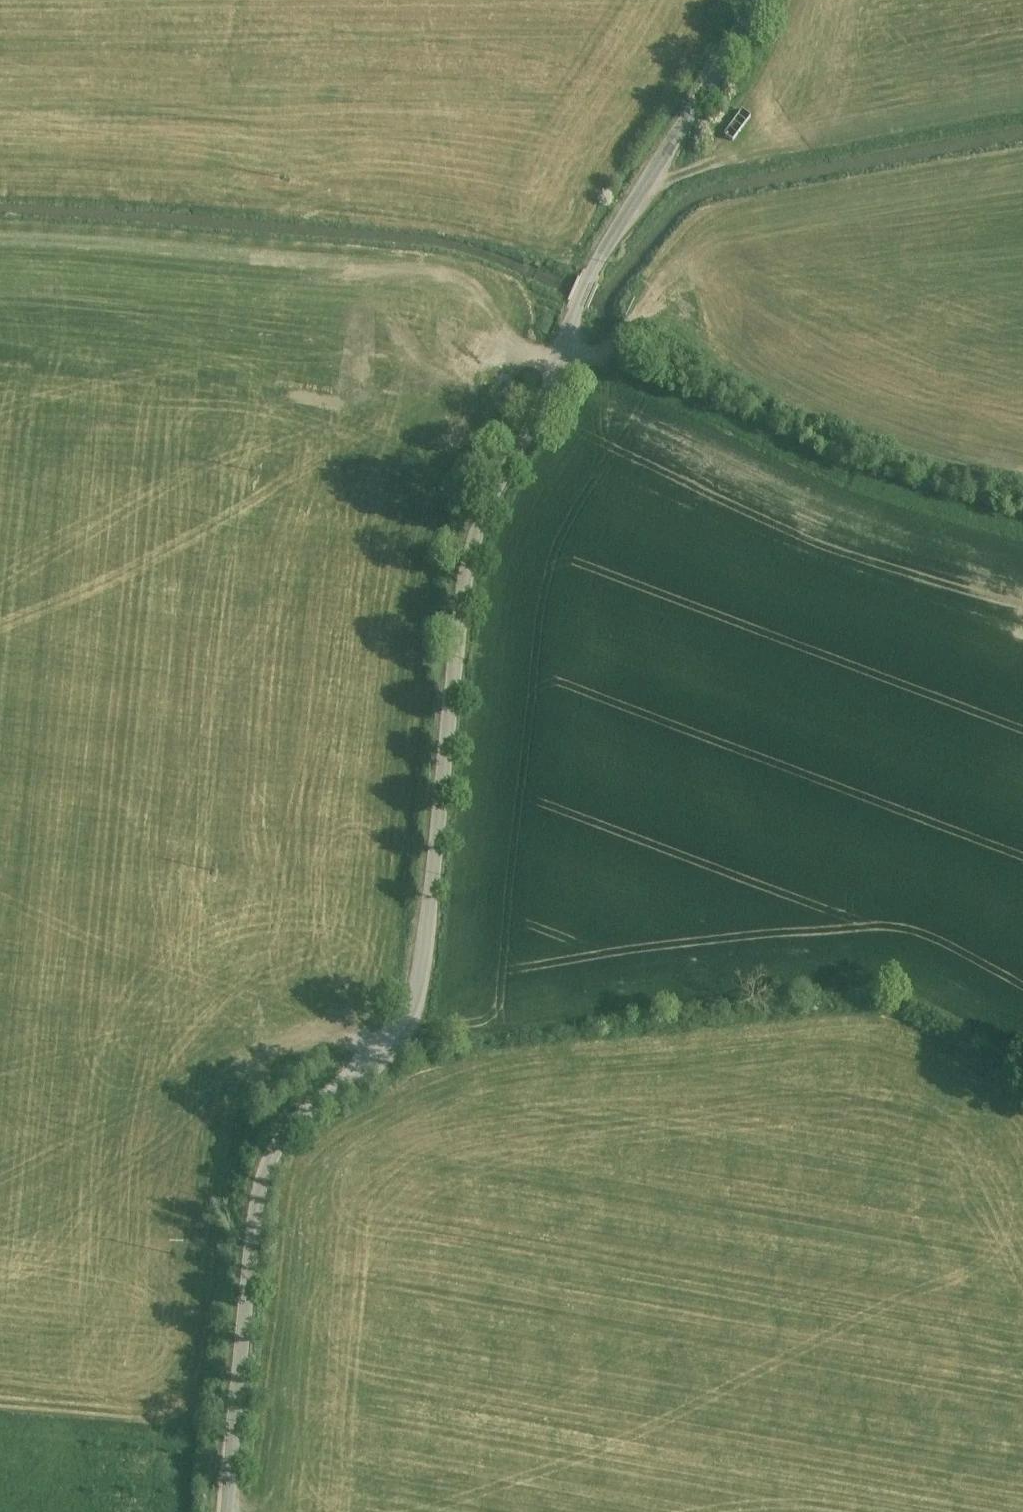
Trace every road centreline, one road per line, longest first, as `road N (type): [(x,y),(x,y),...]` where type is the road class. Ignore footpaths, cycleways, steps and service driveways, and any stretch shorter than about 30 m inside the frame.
road 1 (unclassified): [(230,1511),(261,1185),(282,1139),(410,1035),(422,1003),(463,606),(483,526),(600,256),(737,38),(753,0)]

